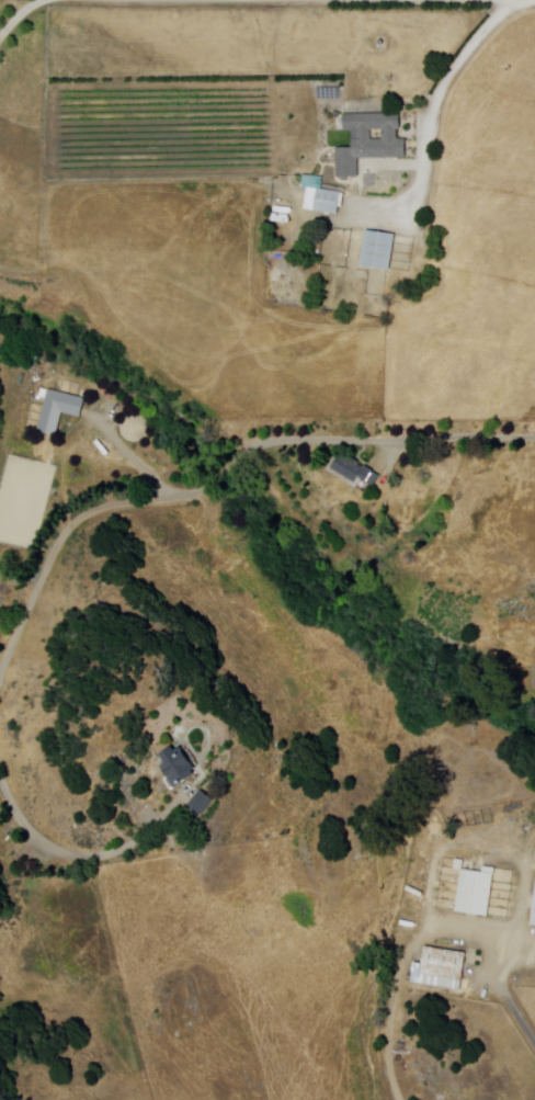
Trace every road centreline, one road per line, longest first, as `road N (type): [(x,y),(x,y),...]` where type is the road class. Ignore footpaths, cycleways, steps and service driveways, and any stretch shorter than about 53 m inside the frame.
road 1 (residential): [(534,437),(263,443),(227,474)]

